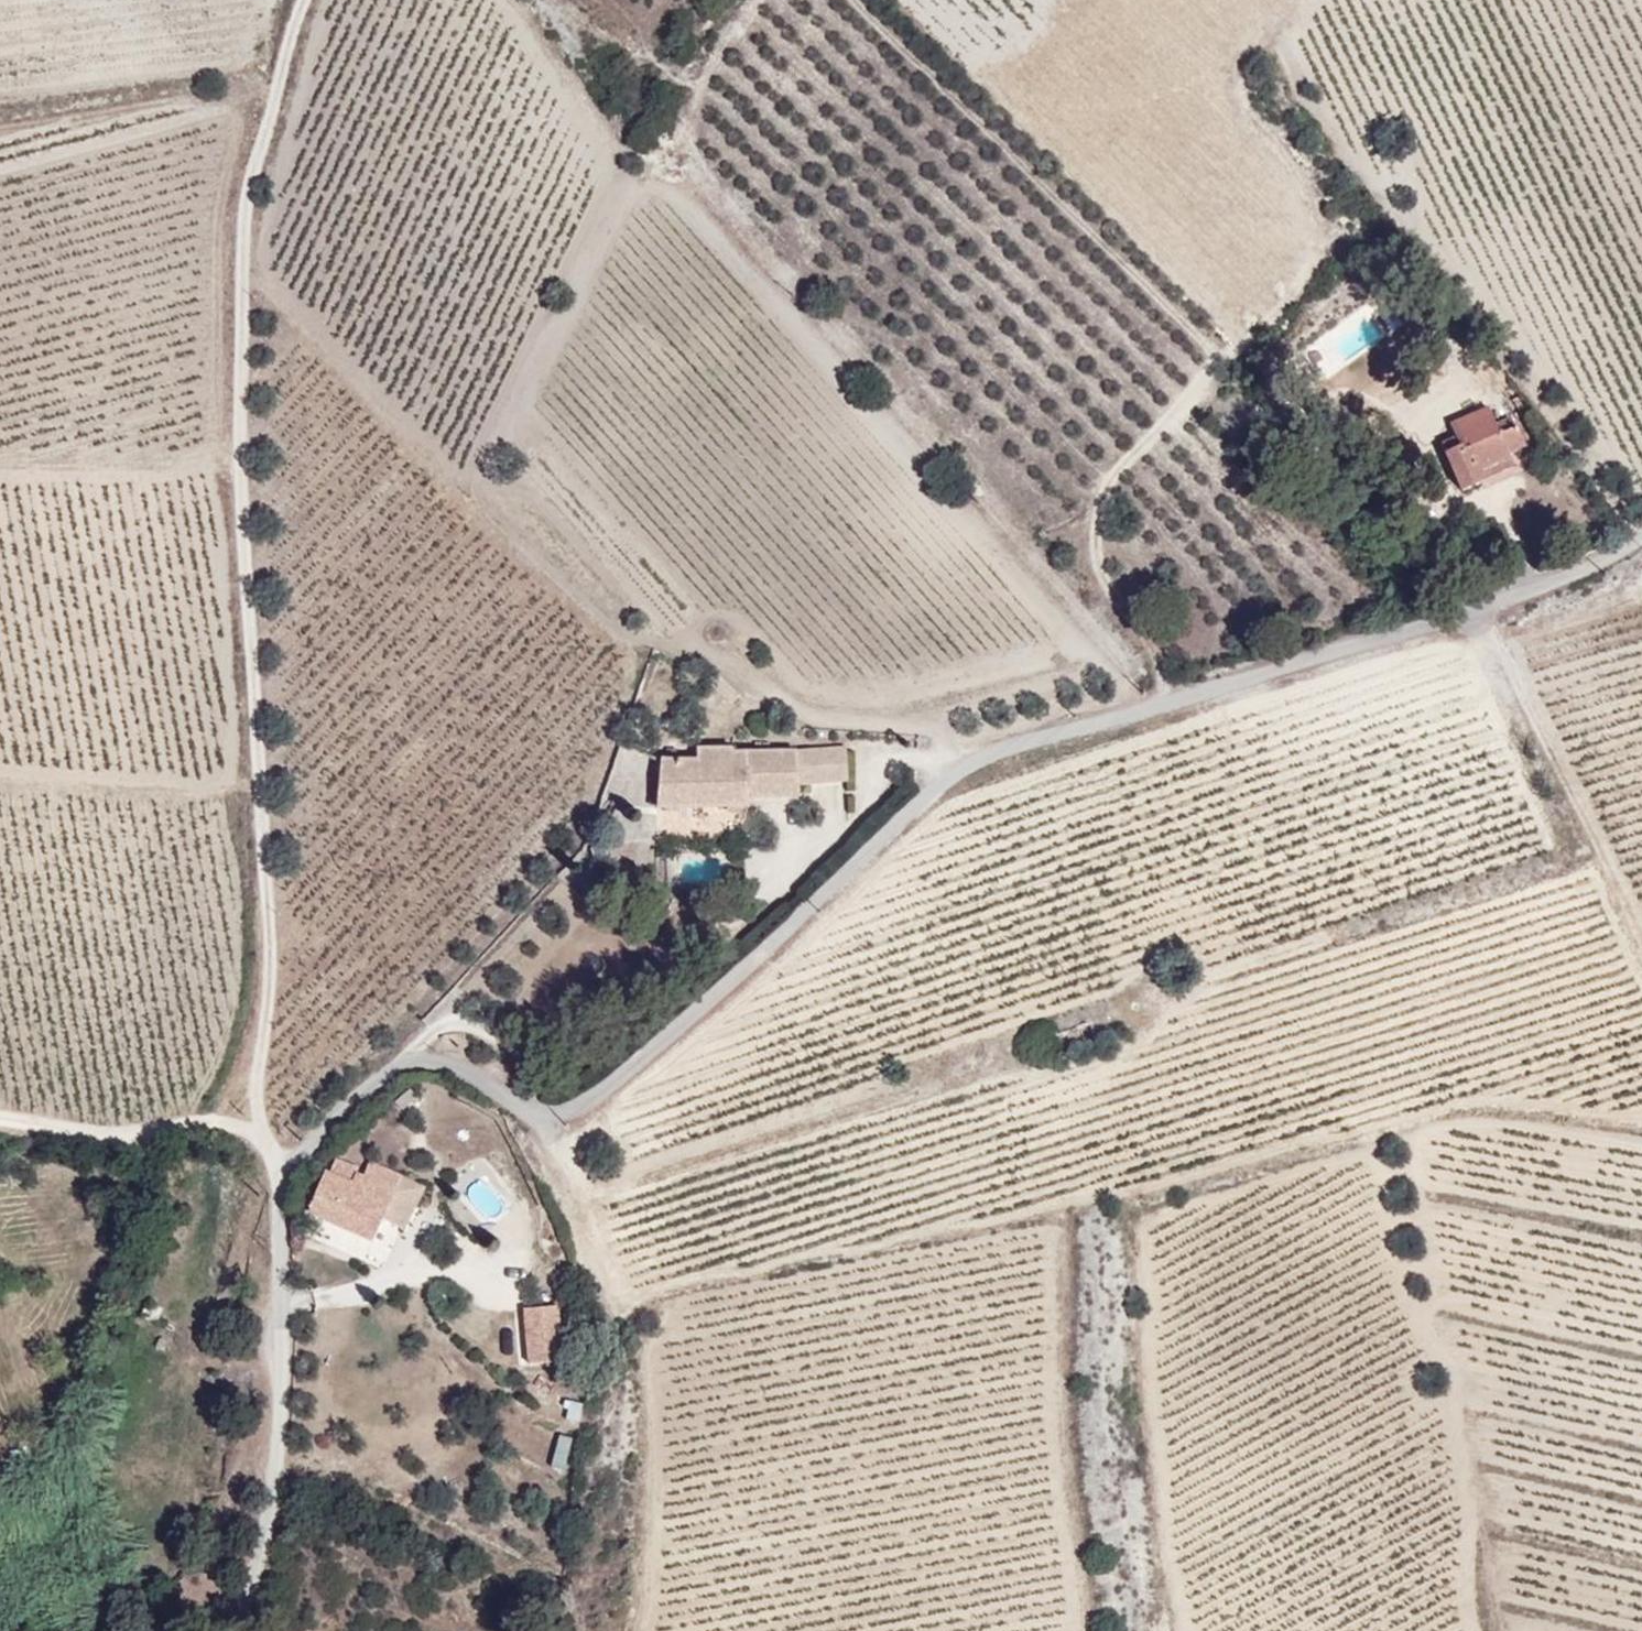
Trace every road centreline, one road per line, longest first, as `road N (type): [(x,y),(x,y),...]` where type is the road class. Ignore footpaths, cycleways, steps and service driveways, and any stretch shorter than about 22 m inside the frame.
road 1 (unclassified): [(278,1171),(392,1072),(423,1060),(453,1061),(553,1117),(581,1113),(971,770),(1013,749),(1495,609),(1641,537)]
road 2 (track): [(308,0),(245,229),(243,491),(270,935),(270,1011),(255,1078),(272,1144)]
road 3 (unclassified): [(278,1171),(282,1434),(268,1533),(238,1630)]
road 4 (track): [(1171,705),(1167,662),(1106,571),(1105,496),(1240,332)]

